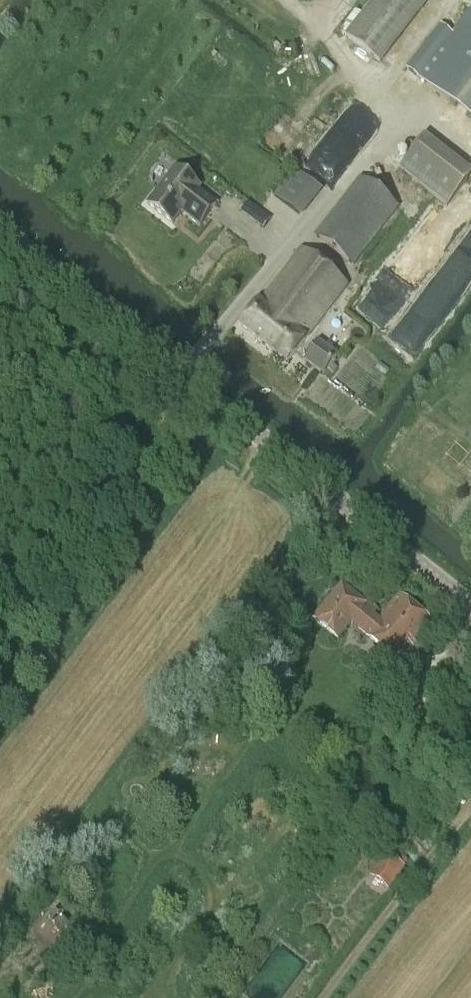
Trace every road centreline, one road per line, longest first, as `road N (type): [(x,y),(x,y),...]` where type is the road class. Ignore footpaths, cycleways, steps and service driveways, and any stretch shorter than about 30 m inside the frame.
road 1 (tertiary): [(470,606),(0,229)]
road 2 (track): [(0,658),(122,496),(186,379)]
road 3 (track): [(320,997),(470,809)]
road 4 (track): [(288,0),(386,127)]

